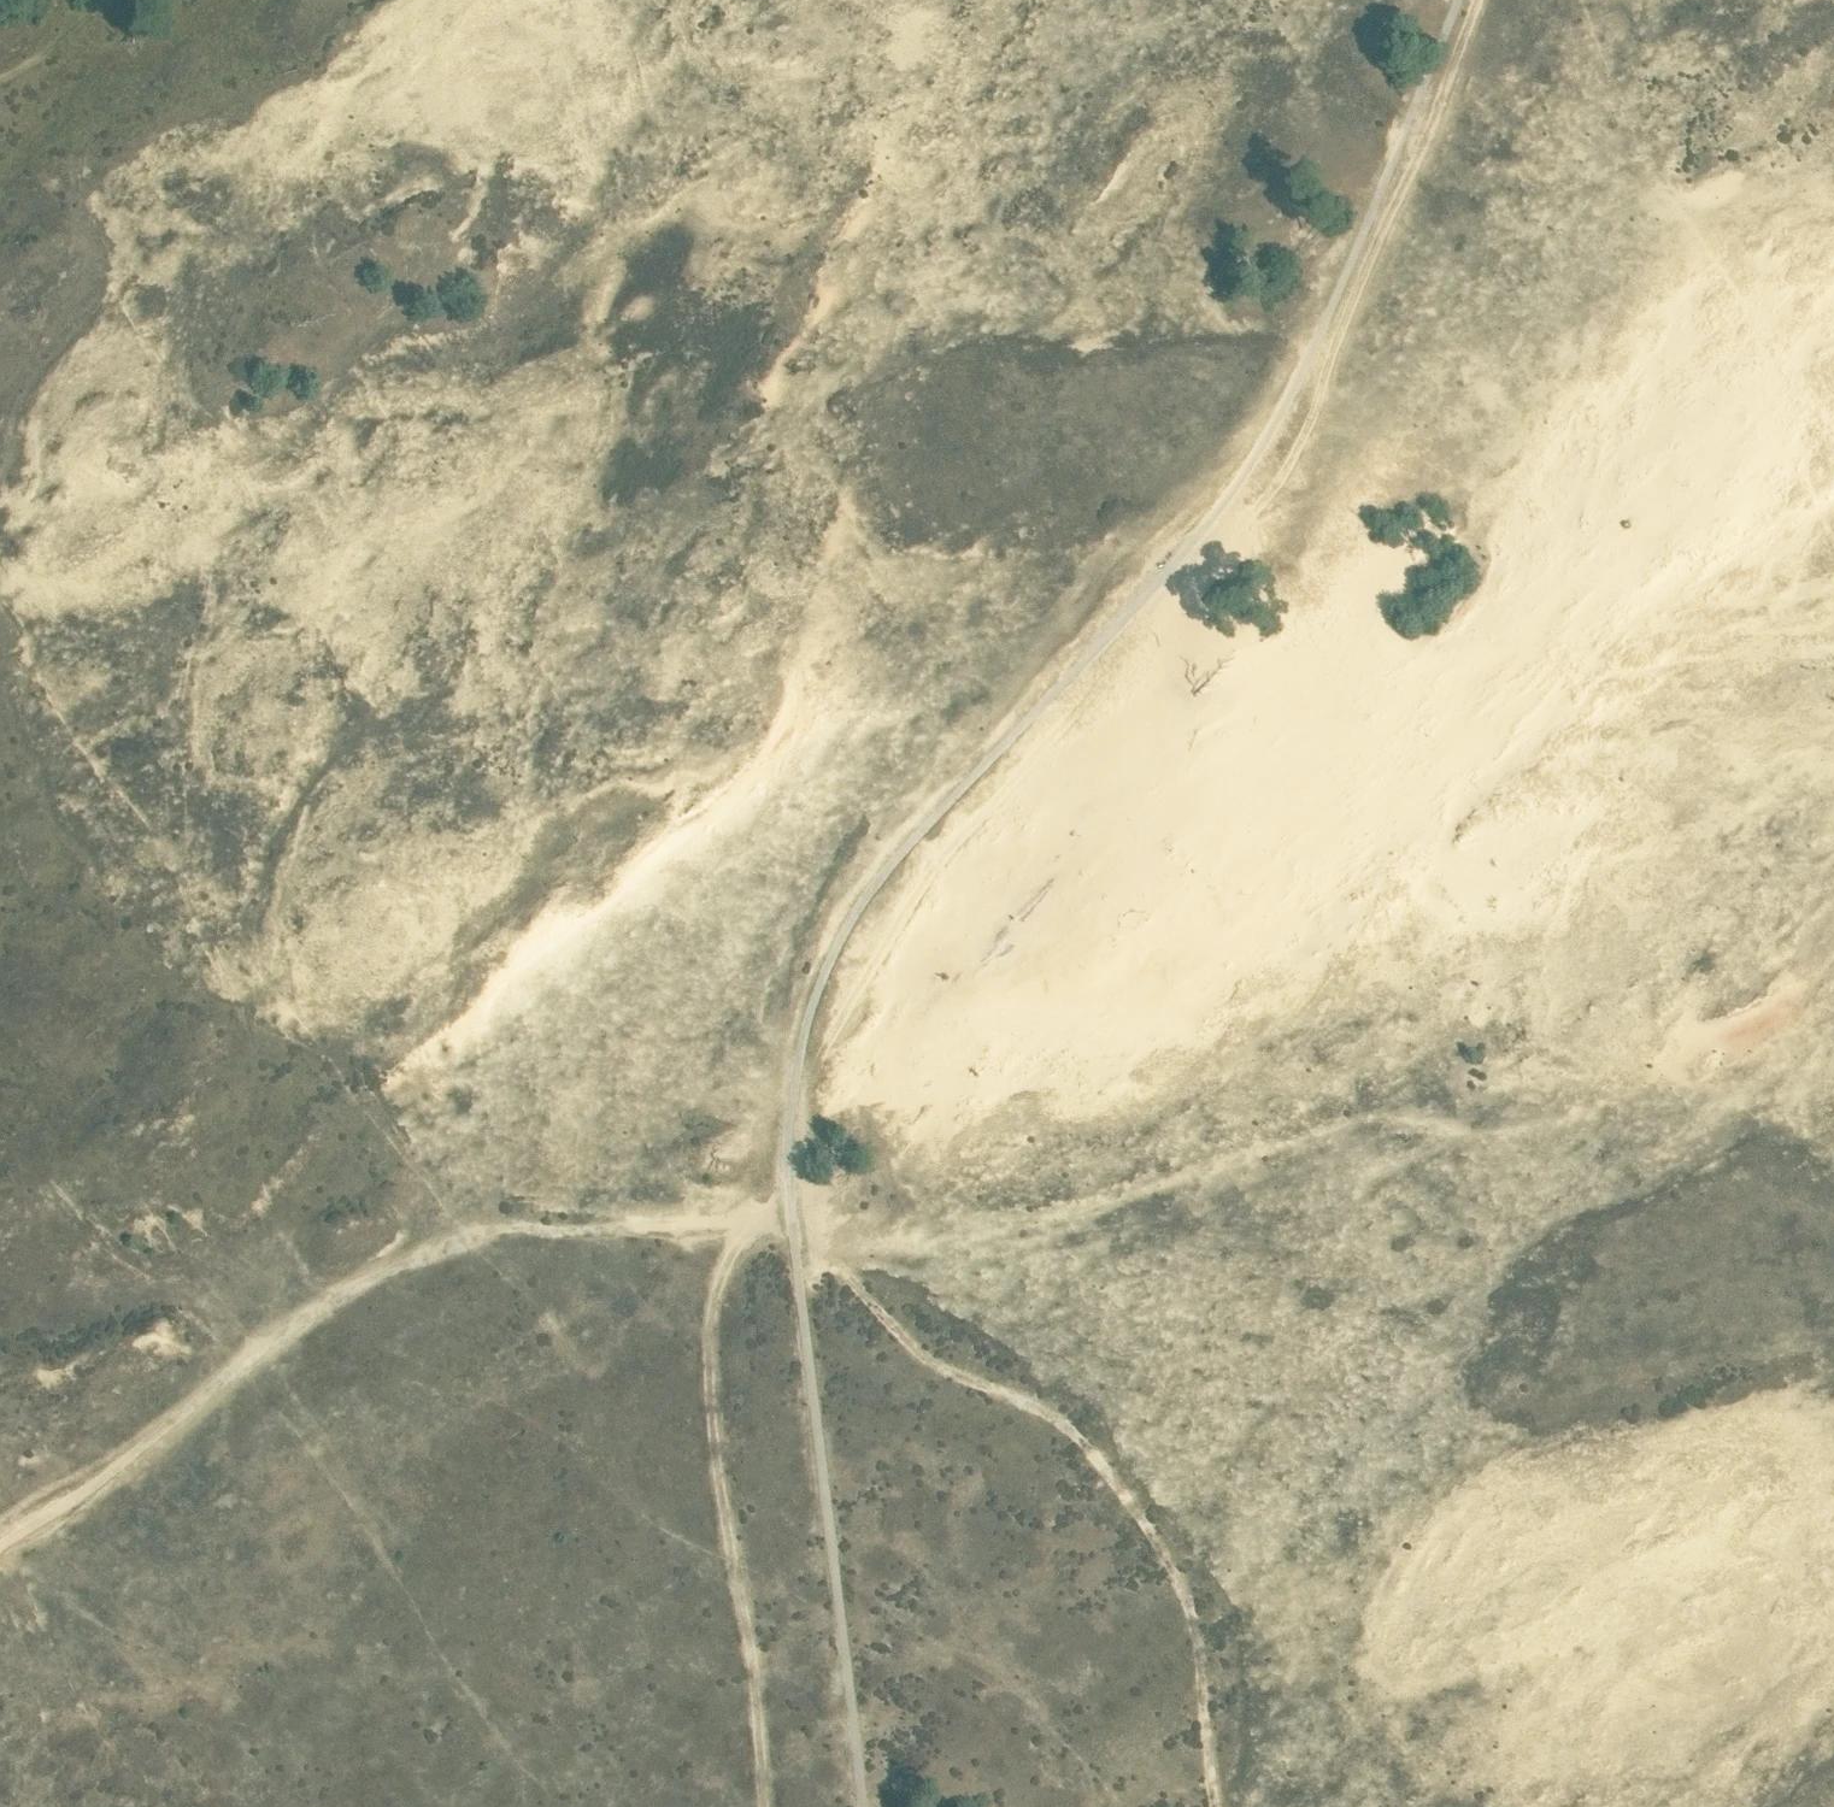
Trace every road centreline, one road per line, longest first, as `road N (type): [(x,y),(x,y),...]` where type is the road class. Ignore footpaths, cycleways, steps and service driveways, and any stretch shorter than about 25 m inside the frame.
road 1 (track): [(0,1551),(93,1494),(264,1342),(371,1270),(529,1219),(655,1228),(792,1218)]

